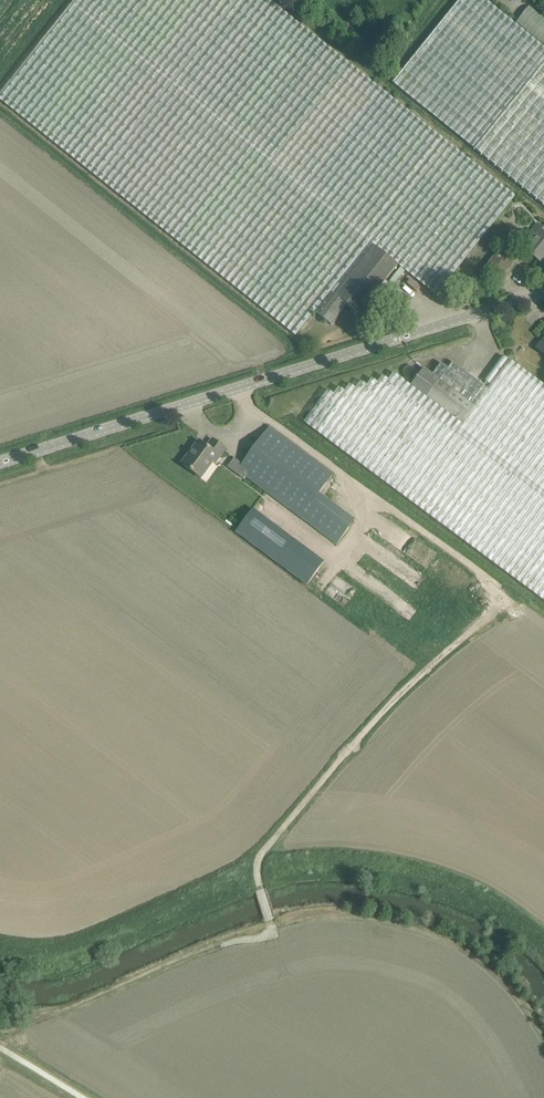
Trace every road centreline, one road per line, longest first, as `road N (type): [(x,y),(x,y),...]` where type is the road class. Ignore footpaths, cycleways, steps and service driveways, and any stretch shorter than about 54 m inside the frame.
road 1 (tertiary): [(0,462),(543,293)]

